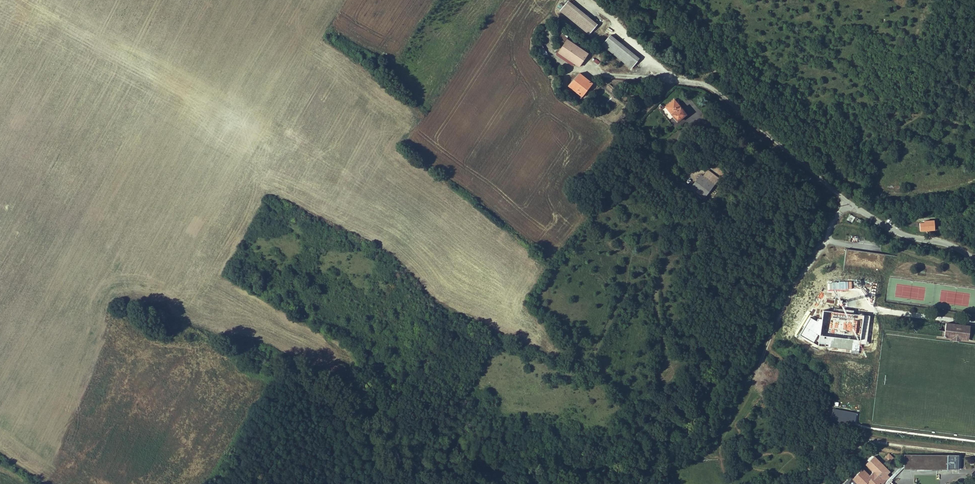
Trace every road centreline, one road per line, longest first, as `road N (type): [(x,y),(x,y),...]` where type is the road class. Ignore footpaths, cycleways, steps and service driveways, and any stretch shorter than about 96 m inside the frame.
road 1 (residential): [(597,74),(702,84),(846,203),(974,260)]

